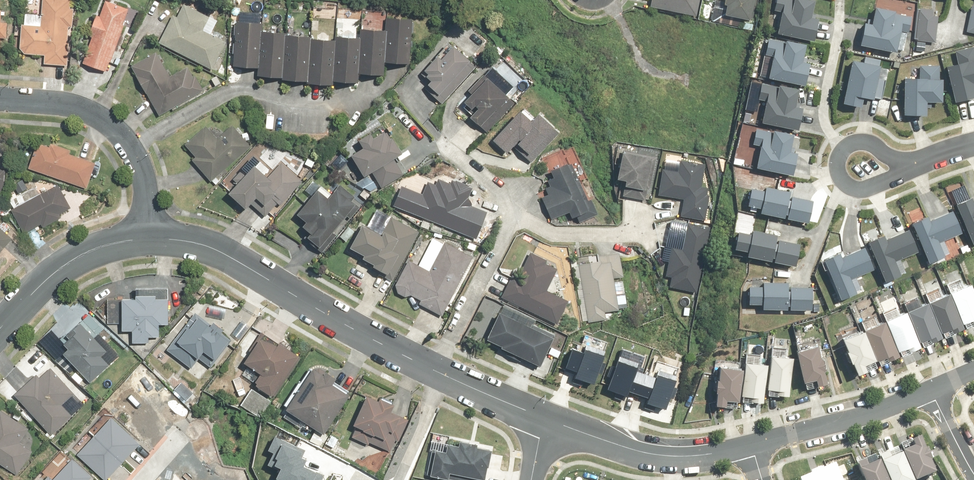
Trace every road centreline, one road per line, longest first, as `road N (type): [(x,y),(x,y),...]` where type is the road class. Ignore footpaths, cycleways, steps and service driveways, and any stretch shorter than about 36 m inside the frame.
road 1 (residential): [(152,236),(221,252),(354,329),(544,420)]
road 2 (residential): [(0,101),(65,106),(113,127),(143,180),(152,236)]
road 3 (residential): [(544,420),(665,455),(750,444)]
road 4 (residential): [(750,444),(928,391)]
road 5 (residential): [(0,330),(39,286),(89,252),(152,236)]
road 6 (residential): [(843,147),(823,105),(842,0)]

